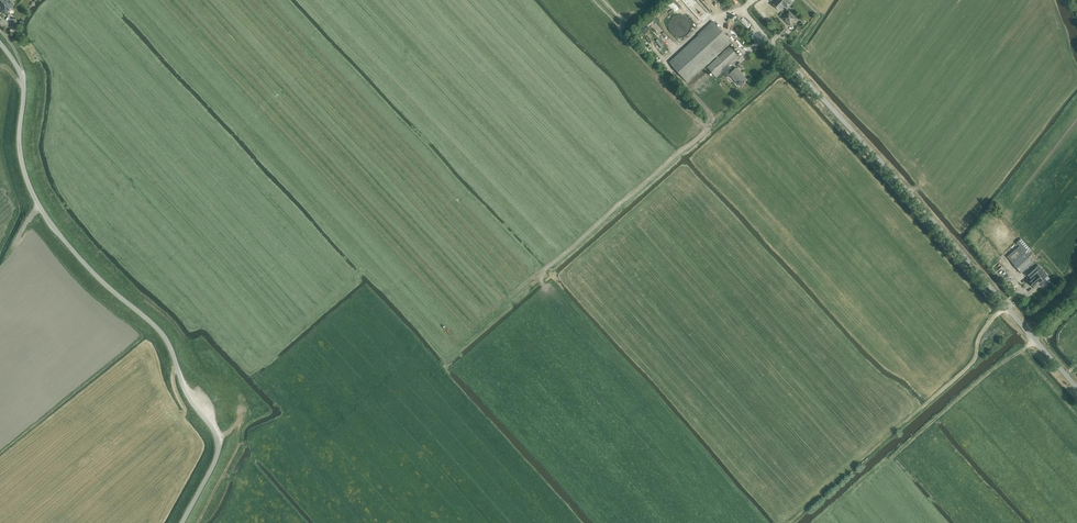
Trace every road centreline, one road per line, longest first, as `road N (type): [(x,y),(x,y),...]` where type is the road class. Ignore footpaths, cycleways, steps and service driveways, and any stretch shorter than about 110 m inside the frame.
road 1 (unclassified): [(181,522),(218,454),(213,427),(189,397),(164,335),(96,275),(42,211),(21,159),(21,75),(0,43)]
road 2 (track): [(346,520),(285,448),(437,368),(537,275),(599,349)]
road 3 (unclassified): [(1076,388),(790,64)]
road 4 (track): [(537,275),(712,121),(665,63),(712,17)]
road 5 (track): [(791,522),(969,367),(981,335),(1007,306)]

